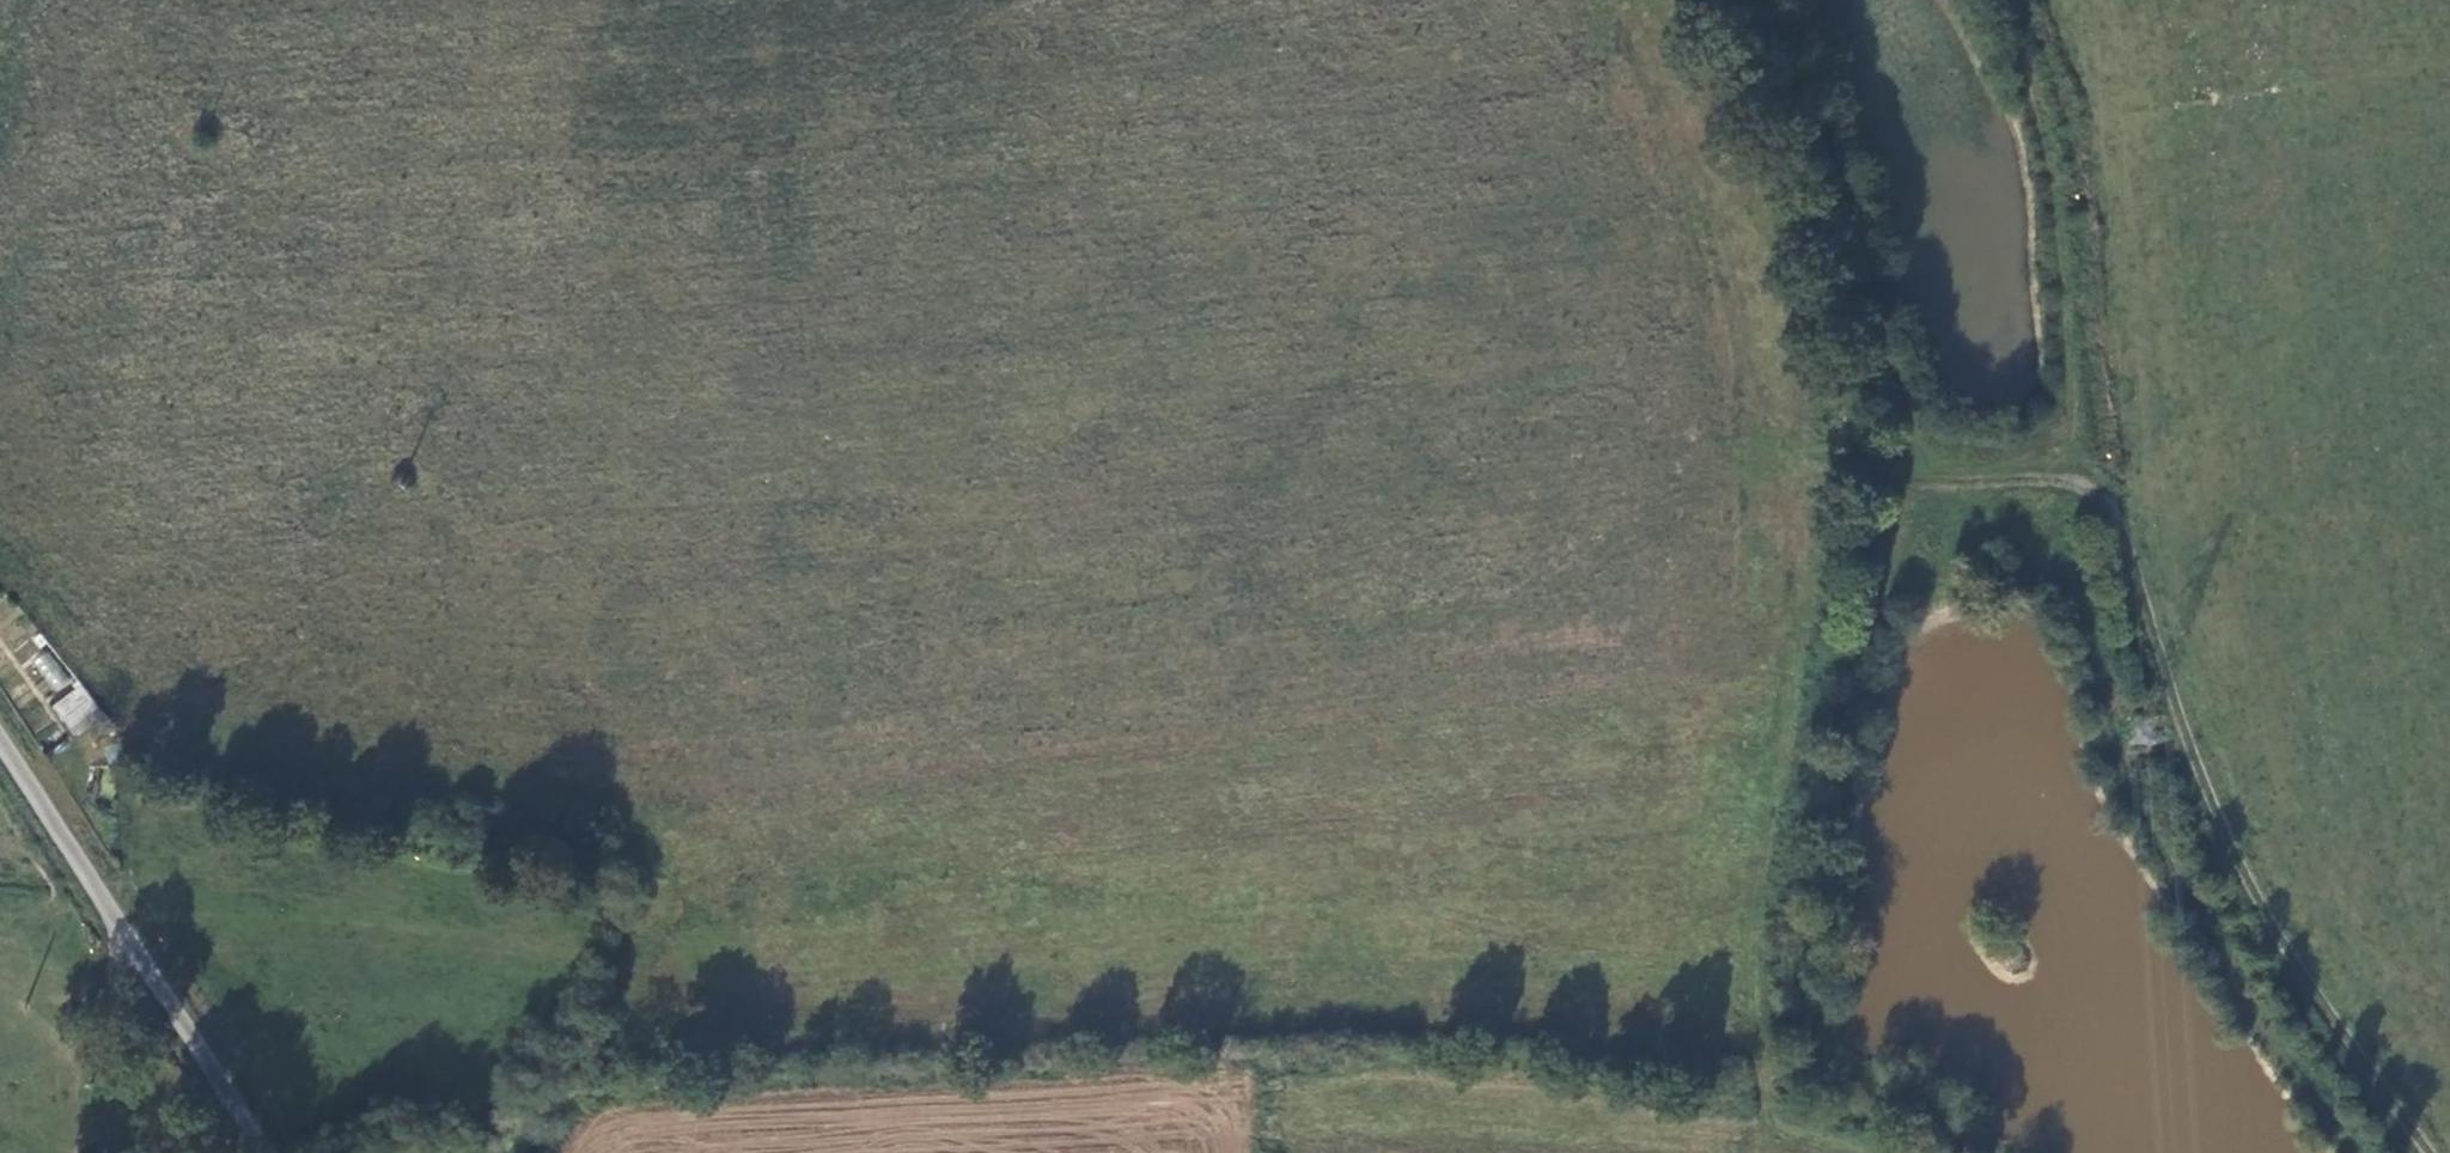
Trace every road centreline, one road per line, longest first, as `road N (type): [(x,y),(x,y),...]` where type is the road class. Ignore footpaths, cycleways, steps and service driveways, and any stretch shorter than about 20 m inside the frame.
road 1 (track): [(2434,1152),(2265,907),(2184,722),(2122,520),(2099,495),(2065,485),(1837,481)]
road 2 (unclassified): [(276,1152),(0,732)]

